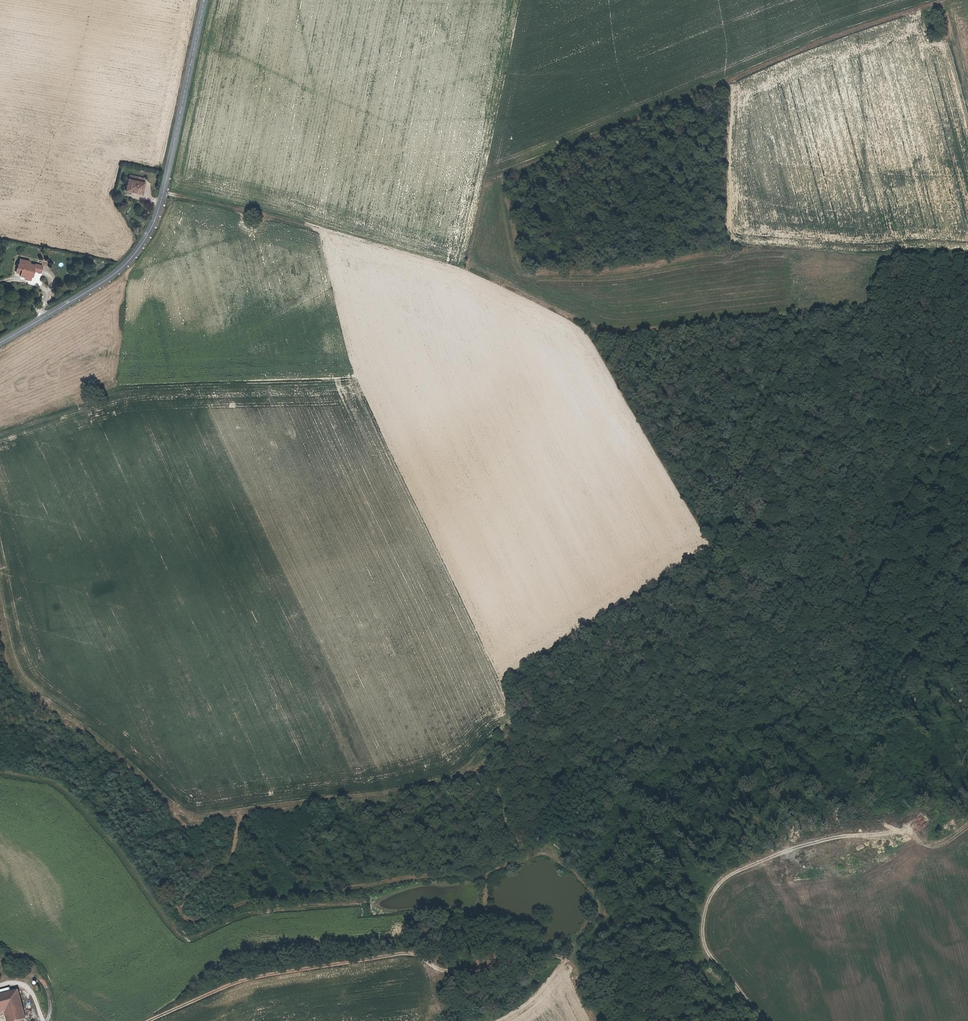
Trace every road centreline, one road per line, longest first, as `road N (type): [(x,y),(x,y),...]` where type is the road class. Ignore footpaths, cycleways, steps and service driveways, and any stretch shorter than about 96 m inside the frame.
road 1 (track): [(950,0),(527,163)]
road 2 (secondary): [(44,316),(115,274),(150,231),(204,0)]
road 3 (track): [(436,970),(410,955),(251,979),(152,1020)]
road 4 (track): [(765,1020),(706,950),(704,912),(723,879),(765,863),(790,908)]

